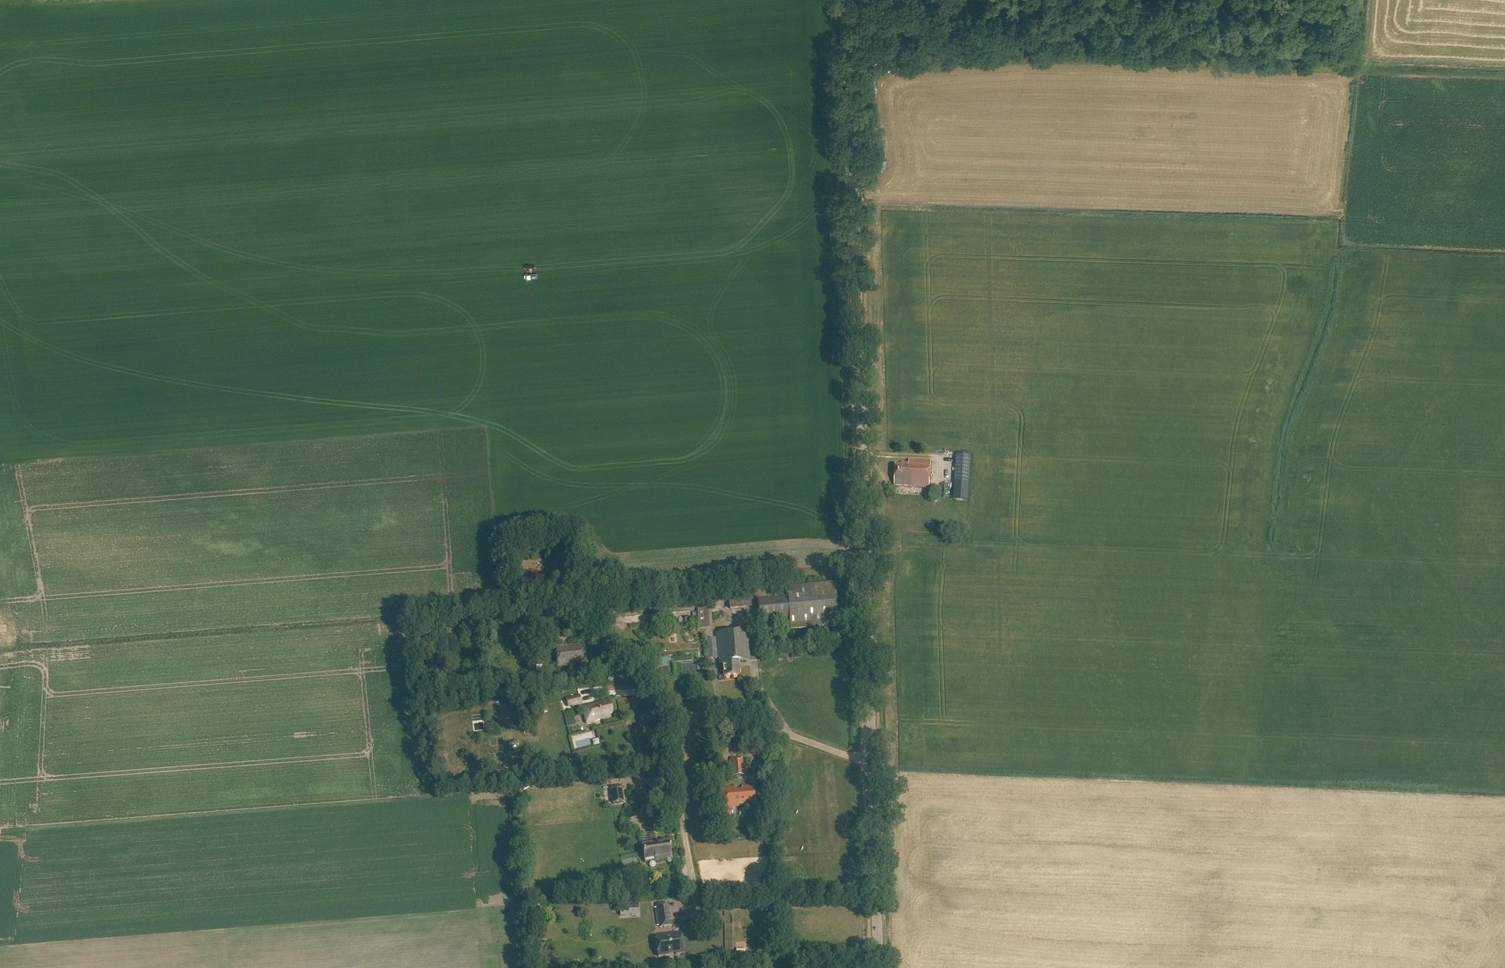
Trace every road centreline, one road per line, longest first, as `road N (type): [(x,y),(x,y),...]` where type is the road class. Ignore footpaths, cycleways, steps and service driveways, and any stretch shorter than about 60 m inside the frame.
road 1 (tertiary): [(871,760),(847,0)]
road 2 (residential): [(682,718),(672,764),(700,925)]
road 3 (tertiary): [(879,967),(871,760)]
road 4 (residential): [(871,760),(739,721),(682,718)]

